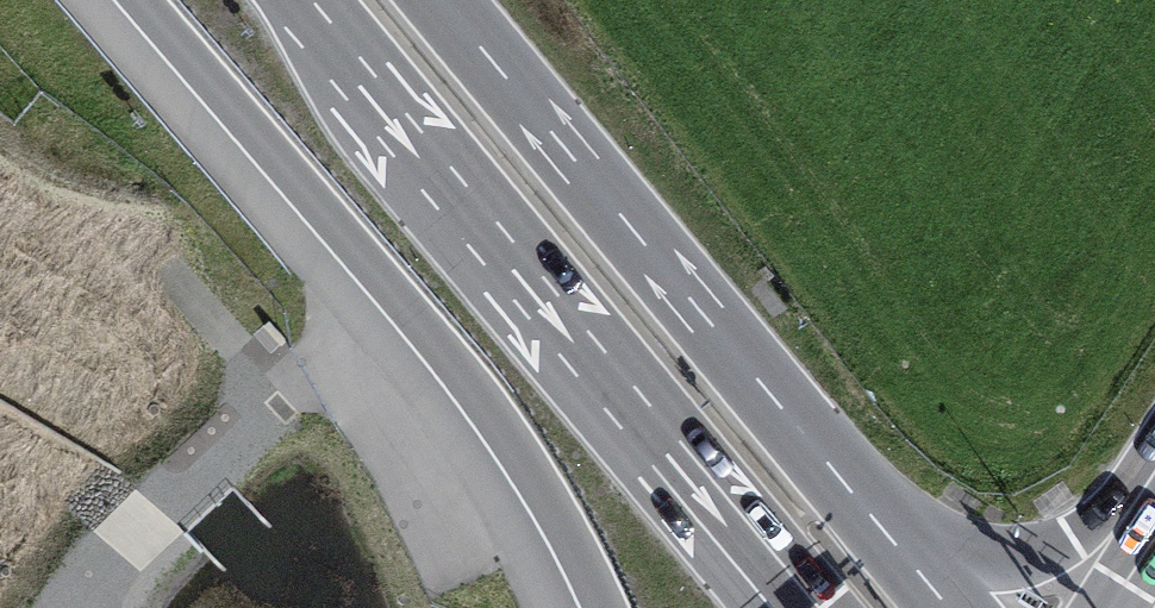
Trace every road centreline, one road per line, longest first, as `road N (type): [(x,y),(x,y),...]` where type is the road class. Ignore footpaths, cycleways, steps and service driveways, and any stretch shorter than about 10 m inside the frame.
road 1 (motorway): [(305,0),(380,111),(794,607)]
road 2 (motorway): [(117,0),(461,405),(539,520),(582,607)]
road 3 (motorway): [(856,496),(441,0)]
road 4 (motorway): [(1154,459),(1072,541),(999,563),(924,548),(856,496)]
road 5 (motorway): [(946,607),(856,496)]

